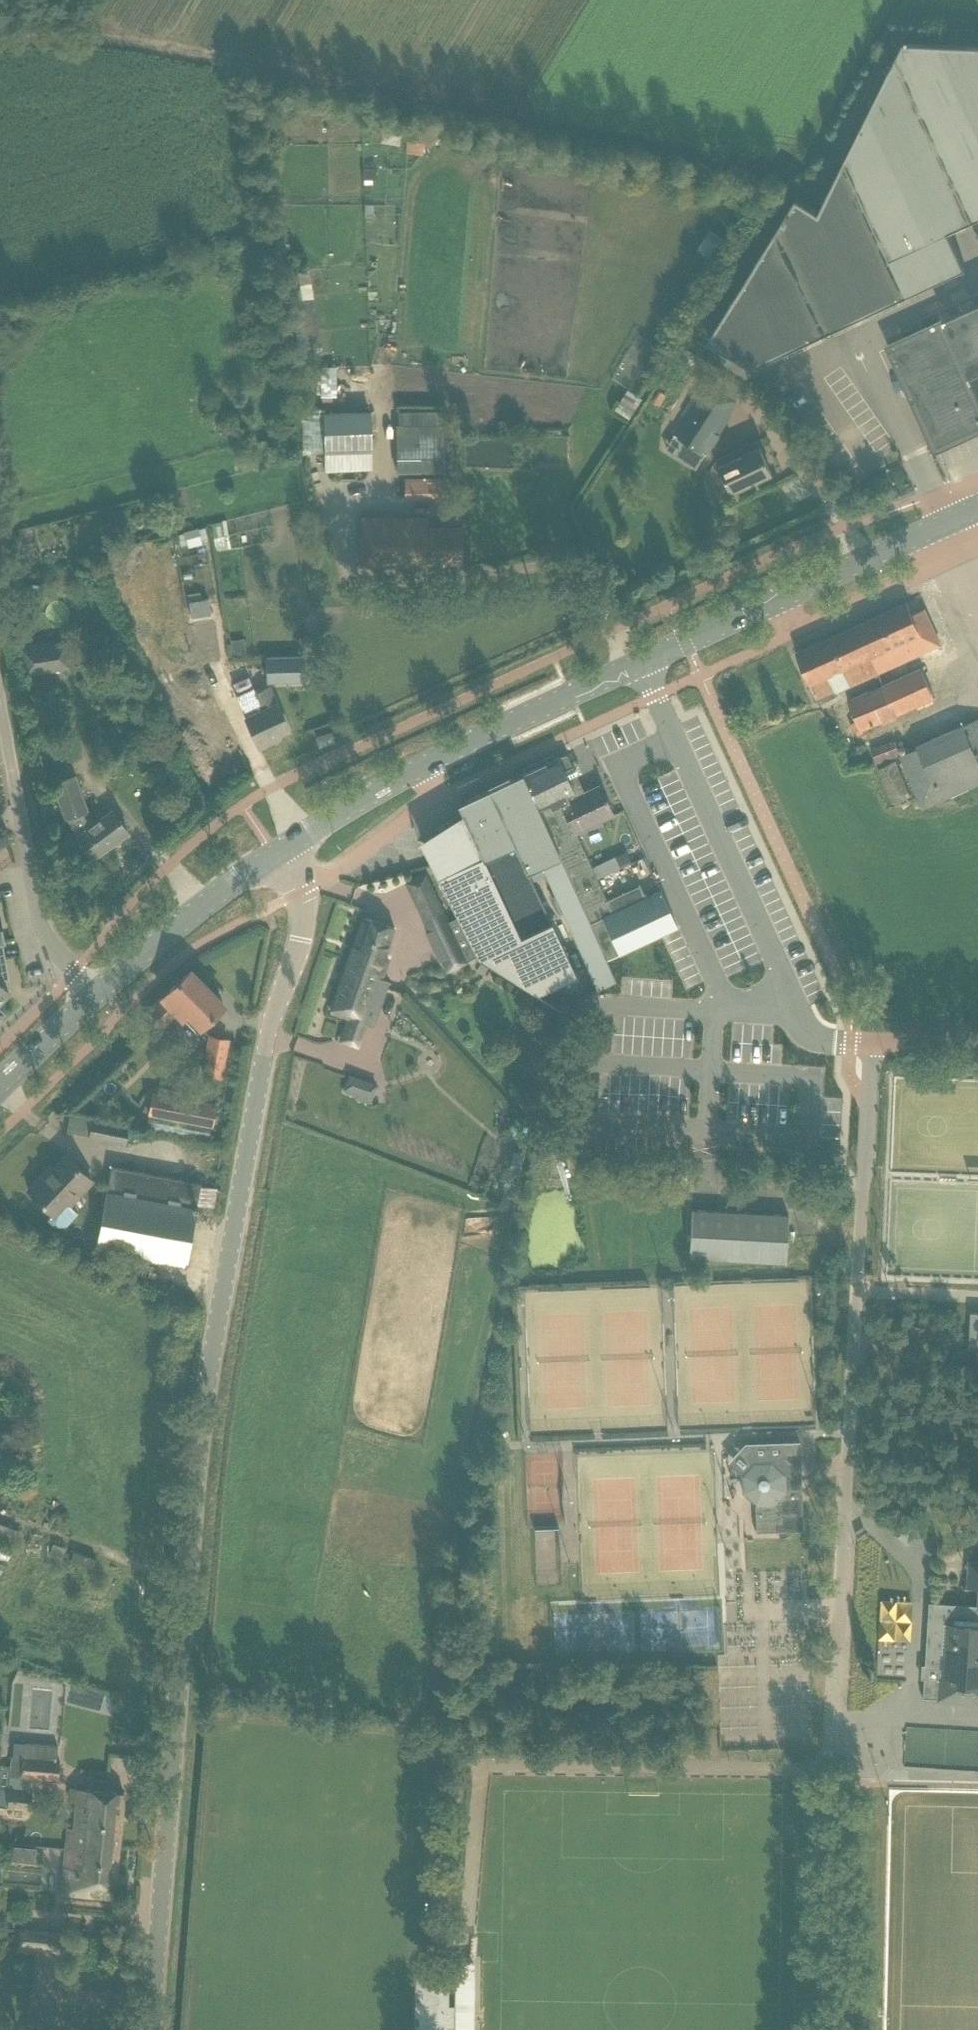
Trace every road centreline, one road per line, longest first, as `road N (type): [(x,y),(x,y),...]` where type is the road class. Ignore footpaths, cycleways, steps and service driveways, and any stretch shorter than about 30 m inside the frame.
road 1 (unclassified): [(151,2029),(192,1466),(266,1046),(302,942),(301,893),(277,857)]
road 2 (secondary): [(277,857),(464,746),(977,510)]
road 3 (unclassified): [(100,993),(42,947),(0,710)]
road 4 (secondary): [(100,993),(158,941),(277,857)]
road 5 (secondary): [(0,1084),(100,993)]
road 6 (unclassified): [(852,1041),(977,1040)]

